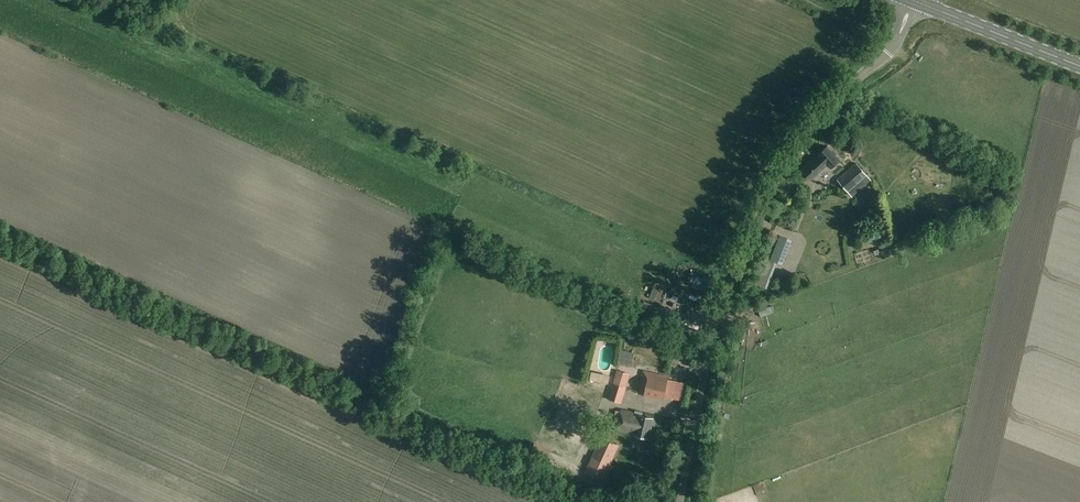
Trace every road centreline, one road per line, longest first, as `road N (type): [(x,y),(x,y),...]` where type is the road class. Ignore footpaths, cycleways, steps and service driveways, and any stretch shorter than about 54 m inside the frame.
road 1 (unclassified): [(680,501),(723,304),(760,216),(792,152),(845,87),(895,43),(915,0)]
road 2 (primary): [(1079,66),(915,0)]

